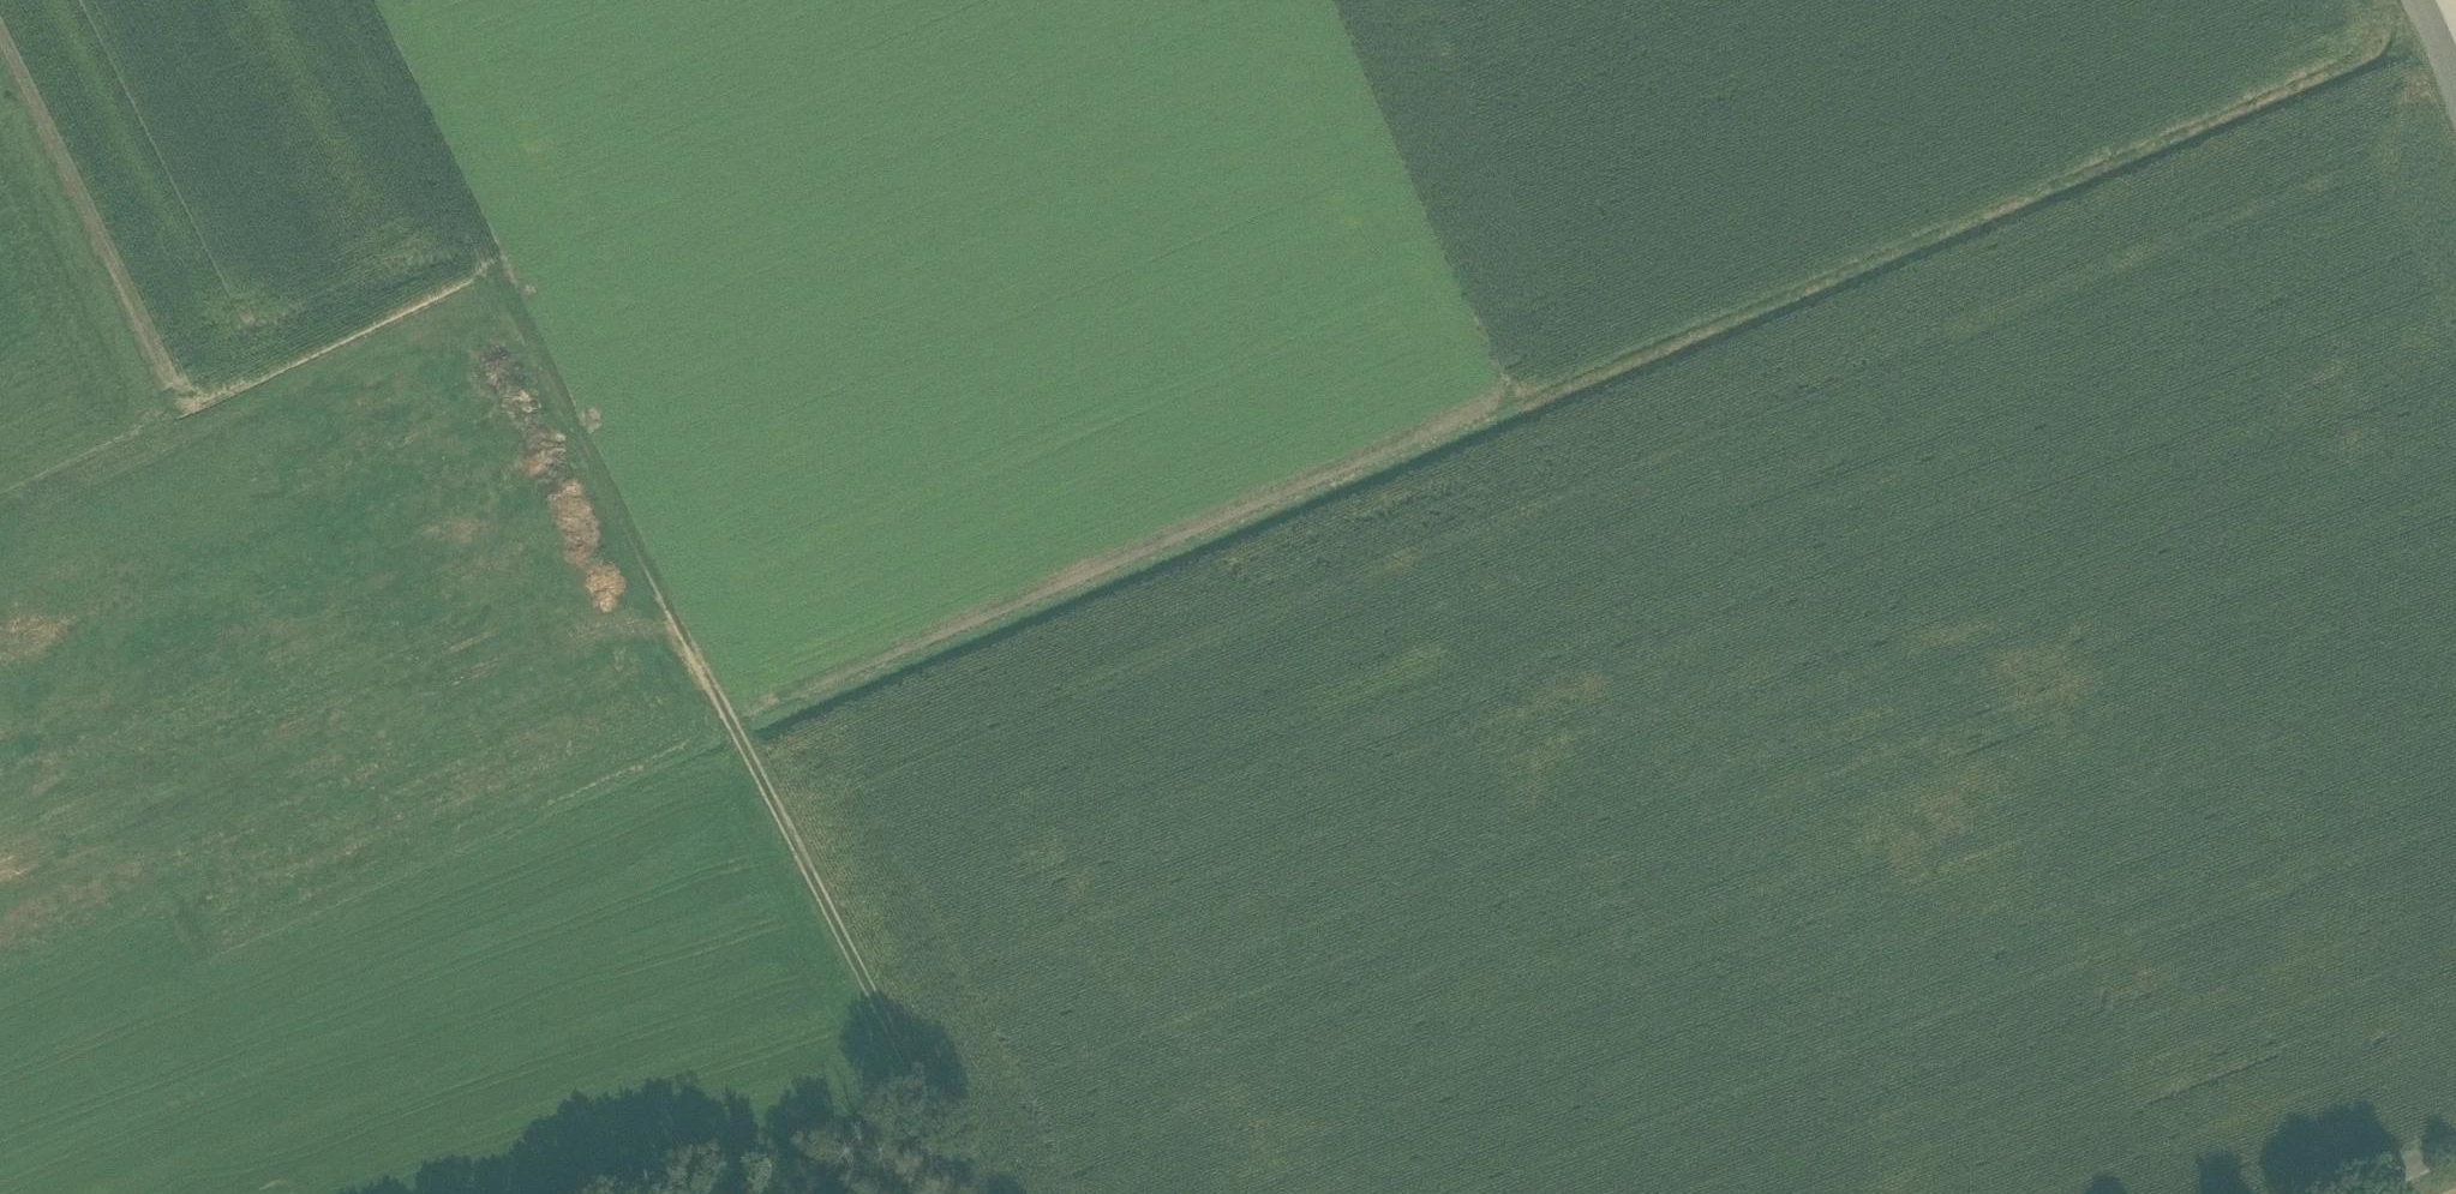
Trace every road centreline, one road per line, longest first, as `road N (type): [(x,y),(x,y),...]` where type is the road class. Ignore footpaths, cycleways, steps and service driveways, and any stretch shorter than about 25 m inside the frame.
road 1 (unclassified): [(2455,1150),(2337,1193)]

